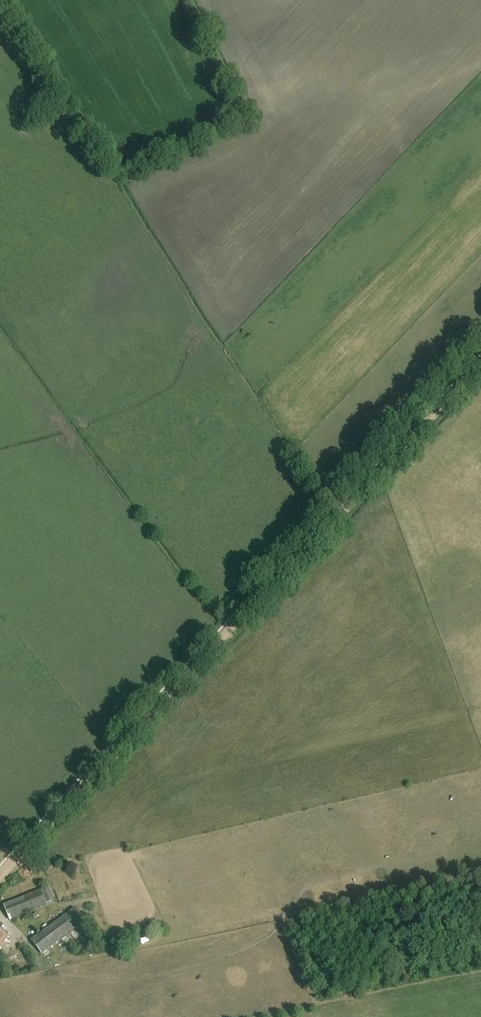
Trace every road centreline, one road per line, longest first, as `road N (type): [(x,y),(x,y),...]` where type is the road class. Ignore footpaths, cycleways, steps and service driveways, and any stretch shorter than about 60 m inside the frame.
road 1 (track): [(0,877),(480,364)]

